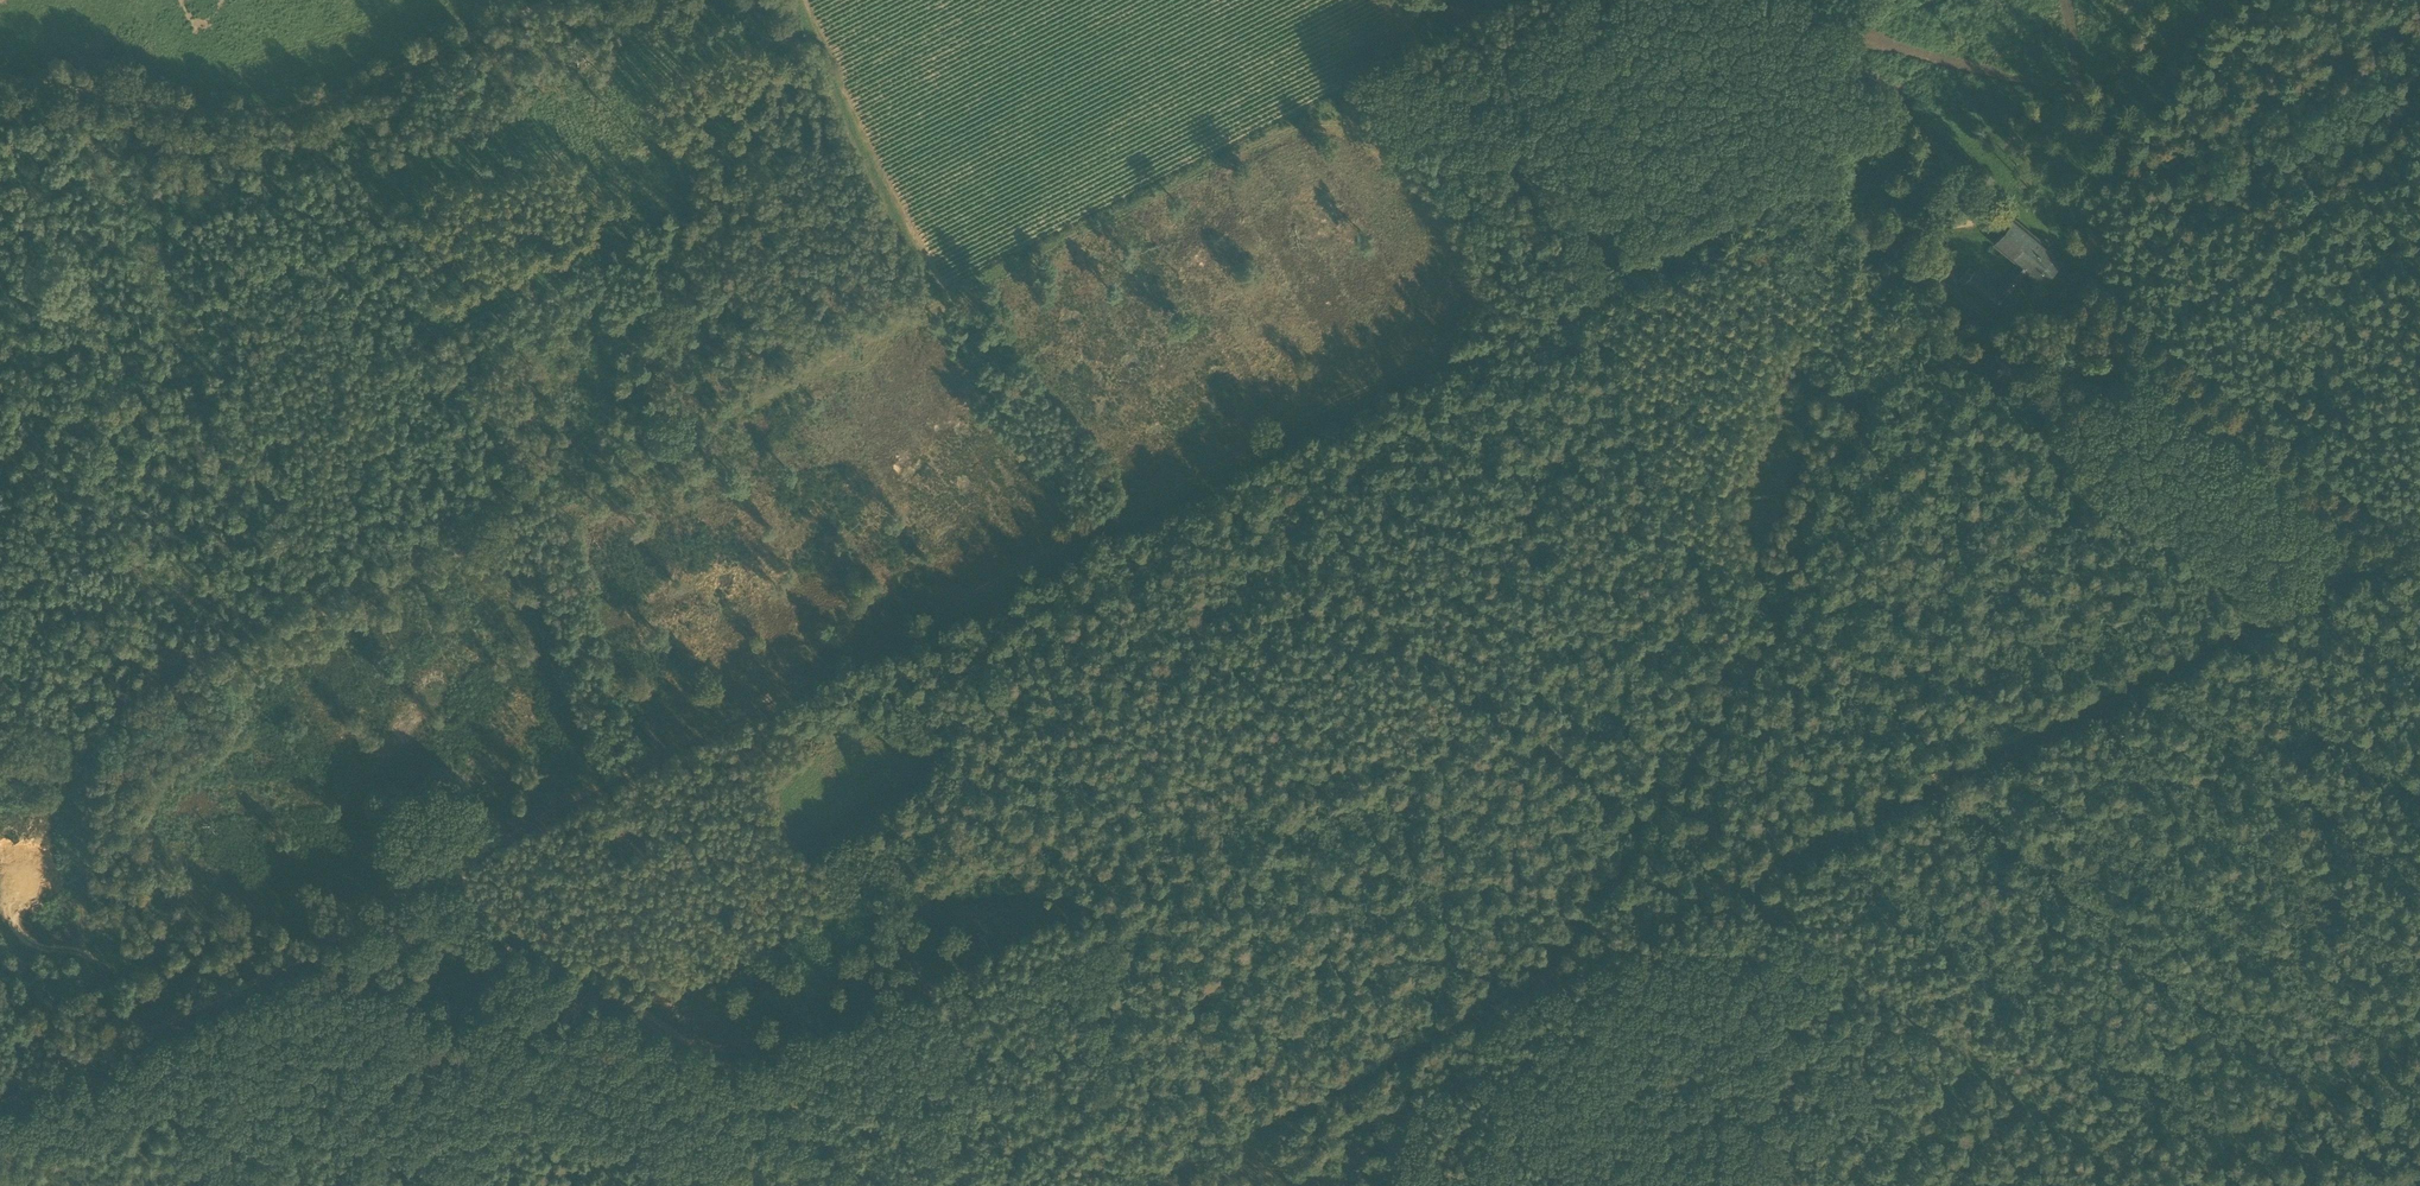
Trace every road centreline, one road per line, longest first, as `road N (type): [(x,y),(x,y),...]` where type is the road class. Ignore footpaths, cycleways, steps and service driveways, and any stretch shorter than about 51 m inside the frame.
road 1 (track): [(1449,357),(1314,415),(593,792),(448,876)]
road 2 (track): [(2378,548),(2067,715),(1541,974)]
road 3 (track): [(1541,974),(1771,648),(1817,490),(1943,285)]
road 4 (track): [(0,78),(233,115),(280,111),(342,95),(552,0)]
road 5 (track): [(2419,16),(2016,208),(1943,285)]
road 6 (track): [(885,1185),(448,876)]
road 7 (track): [(1724,881),(2135,1185)]
road 8 (track): [(448,876),(0,1103)]
road 9 (track): [(1541,974),(1323,1097),(1142,1185)]
road 10 (track): [(1449,357),(1792,225)]
road 11 (track): [(2419,1027),(2279,1109),(2174,1185)]
road 12 (track): [(1344,1185),(1541,974)]
road 13 (track): [(132,1036),(122,1002),(90,949),(31,944)]
road 14 (track): [(90,949),(76,794)]
road 15 (track): [(1346,1185),(1195,1162)]

